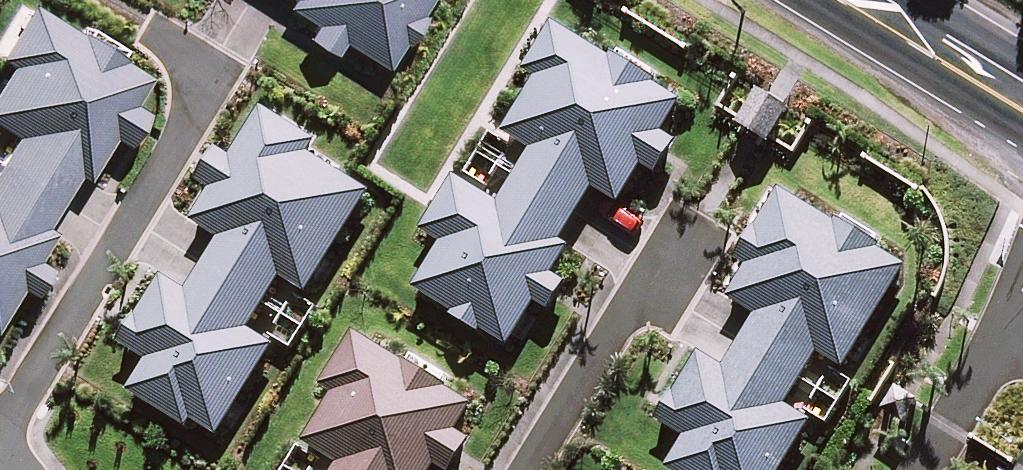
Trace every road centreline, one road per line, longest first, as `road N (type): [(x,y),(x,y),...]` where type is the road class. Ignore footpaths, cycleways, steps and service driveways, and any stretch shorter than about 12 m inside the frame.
road 1 (residential): [(152,22),(212,80),(0,443)]
road 2 (residential): [(690,220),(533,469)]
road 3 (secondary): [(839,0),(1022,112)]
road 4 (residential): [(922,469),(1000,340)]

